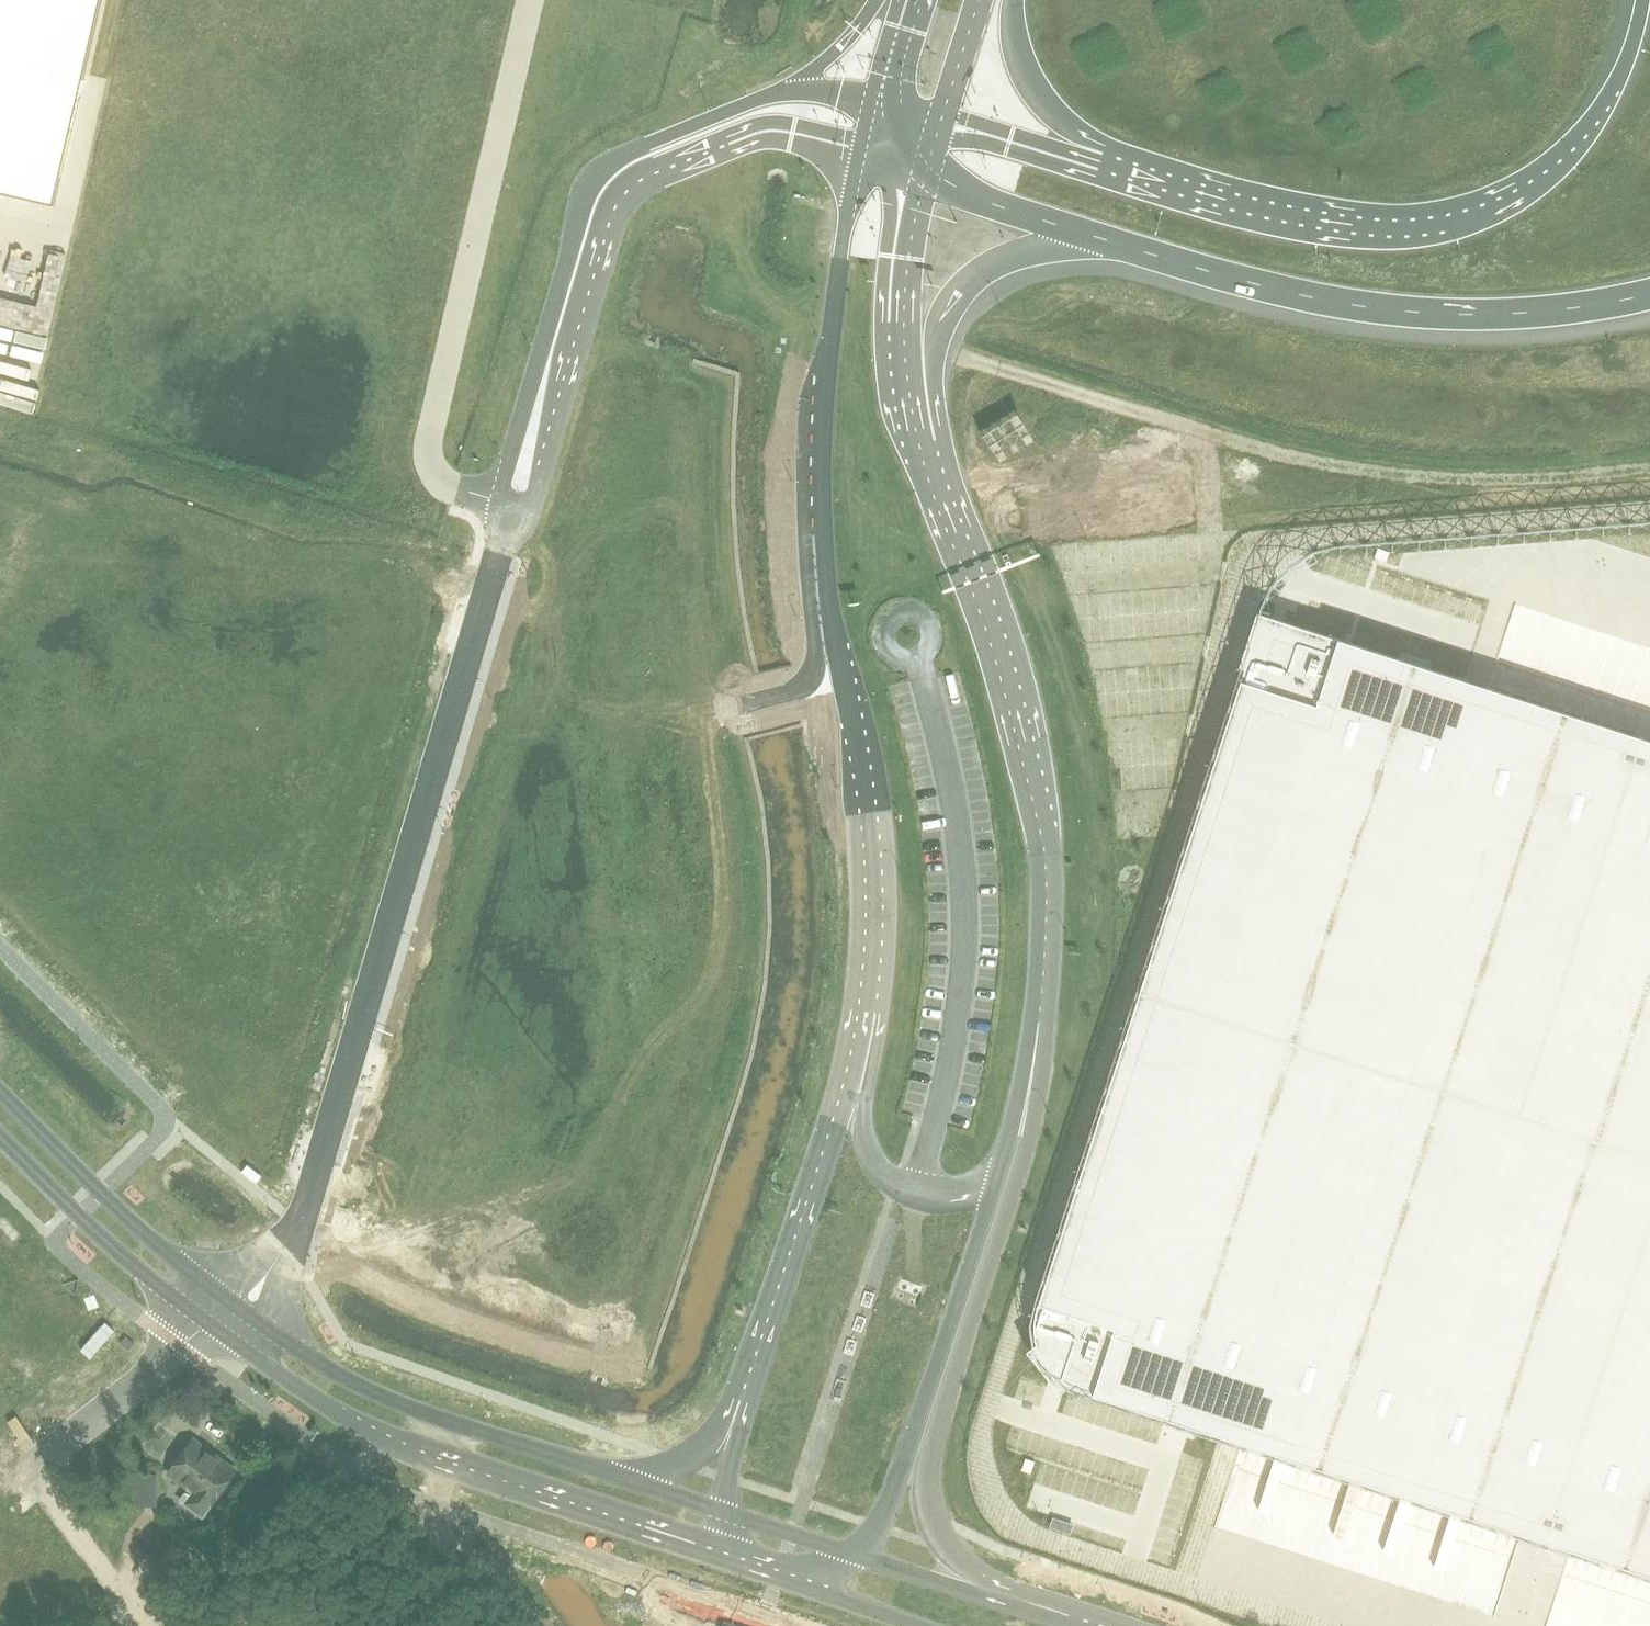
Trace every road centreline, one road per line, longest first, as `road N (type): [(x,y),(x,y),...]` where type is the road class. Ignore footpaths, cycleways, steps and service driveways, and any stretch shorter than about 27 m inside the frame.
road 1 (unclassified): [(856,159),(832,311),(822,501),(832,621),(873,861),(873,951),(852,1080)]
road 2 (unclassified): [(496,551),(297,1224),(244,1307)]
road 3 (unclassified): [(1034,1060),(1045,964),(1039,828),(987,630),(923,463),(906,356)]
road 4 (motorway): [(1643,0),(1611,90),(1578,133),(1547,161),(1481,197),(1402,210),(1303,201),(1109,148)]
road 5 (unclassified): [(496,551),(530,509),(619,216),(636,193),(761,138),(856,159)]
road 6 (unclassified): [(783,92),(646,142),(593,175),(583,190),(499,501),(496,551)]
road 7 (motorway): [(1085,232),(1303,296),(1371,307),(1488,314),(1649,292)]
road 8 (unclassified): [(979,1596),(948,1545),(929,1465),(1030,1139),(1034,1060)]
road 9 (unclassified): [(854,1552),(878,1525),(993,1184)]
road 10 (unclassified): [(852,1080),(748,1405)]
road 11 (unclassified): [(244,1307),(100,1193),(0,1092)]
road 12 (unclassified): [(442,1459),(737,1563)]
road 13 (unclassified): [(0,1139),(78,1215),(224,1332)]
road 14 (track): [(1404,476),(1560,477),(1649,464)]
road 15 (unclassified): [(244,1347),(327,1406),(442,1459)]
road 16 (motorway): [(906,356),(980,273),(1016,252),(1085,232)]
road 17 (unclassified): [(454,1420),(369,1388),(264,1322)]
road 18 (unclassified): [(852,1080),(870,1154),(896,1184),(940,1193),(993,1184)]
road 19 (unclassified): [(539,1625),(437,1529),(432,1504),(442,1459)]
road 20 (motorway): [(1109,148),(1037,97),(1017,50),(1012,0)]
road 21 (unclassified): [(623,1478),(454,1420)]
road 22 (unclassified): [(906,356),(908,257),(923,180)]
road 23 (motorway): [(1109,148),(1045,144),(943,112)]
road 24 (motorway): [(923,180),(1085,232)]
road 25 (track): [(221,1565),(308,1437)]
road 26 (unclassified): [(748,1405),(693,1452),(623,1478)]
road 27 (primary): [(888,0),(783,92)]
road 28 (unclassified): [(854,1552),(723,1510)]
road 29 (unclassified): [(793,1582),(921,1625)]
road 30 (unclassified): [(979,1596),(854,1552)]
road 31 (unclassified): [(993,1184),(1034,1060)]

